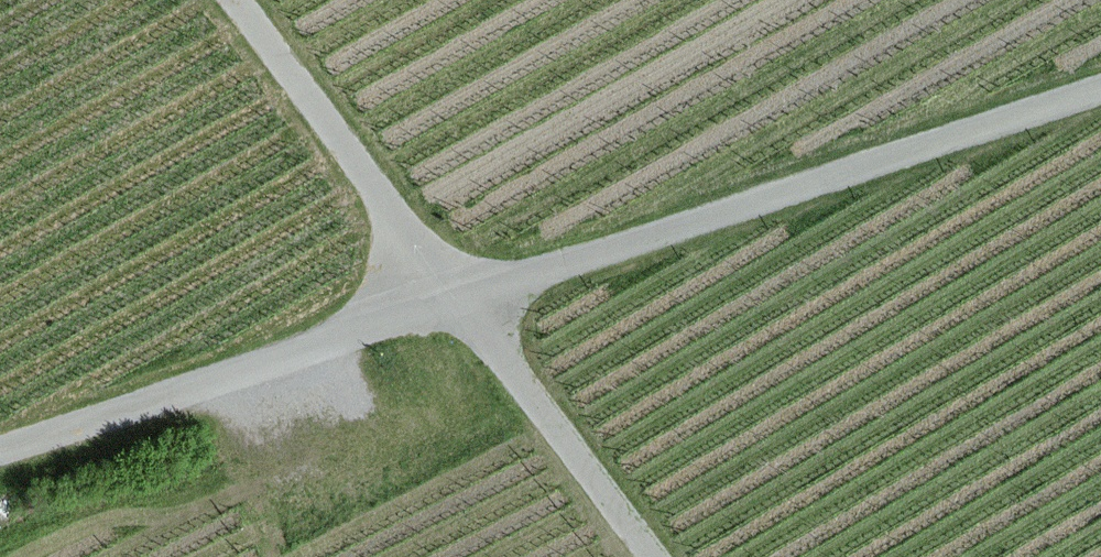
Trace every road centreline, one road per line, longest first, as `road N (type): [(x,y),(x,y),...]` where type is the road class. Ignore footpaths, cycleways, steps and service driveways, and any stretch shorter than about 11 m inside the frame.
road 1 (track): [(456,299),(1100,91)]
road 2 (track): [(456,299),(0,449)]
road 3 (track): [(234,0),(456,299)]
road 4 (track): [(456,299),(649,556)]

